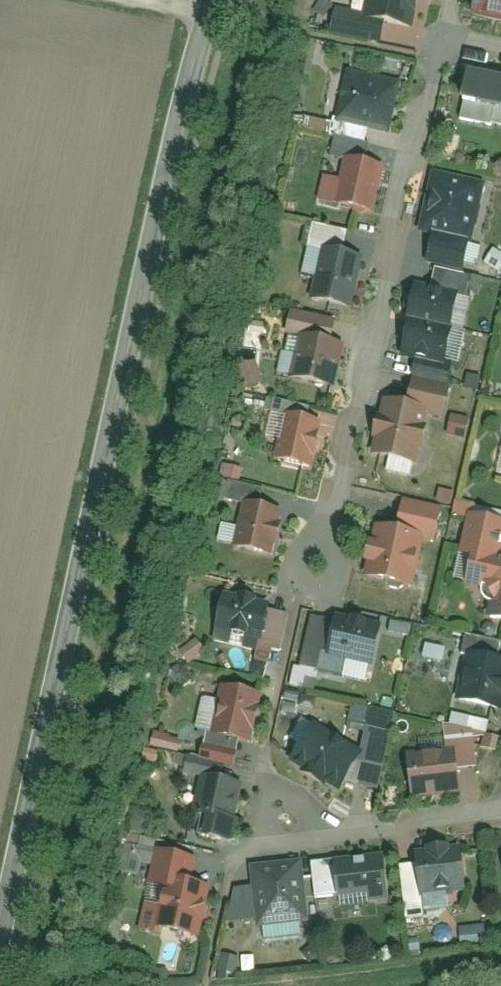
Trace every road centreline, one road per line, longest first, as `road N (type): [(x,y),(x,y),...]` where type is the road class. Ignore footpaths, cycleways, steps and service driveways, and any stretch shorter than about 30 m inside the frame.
road 1 (tertiary): [(0,942),(184,94),(213,0)]
road 2 (residential): [(439,46),(318,588)]
road 3 (residential): [(500,812),(258,845)]

